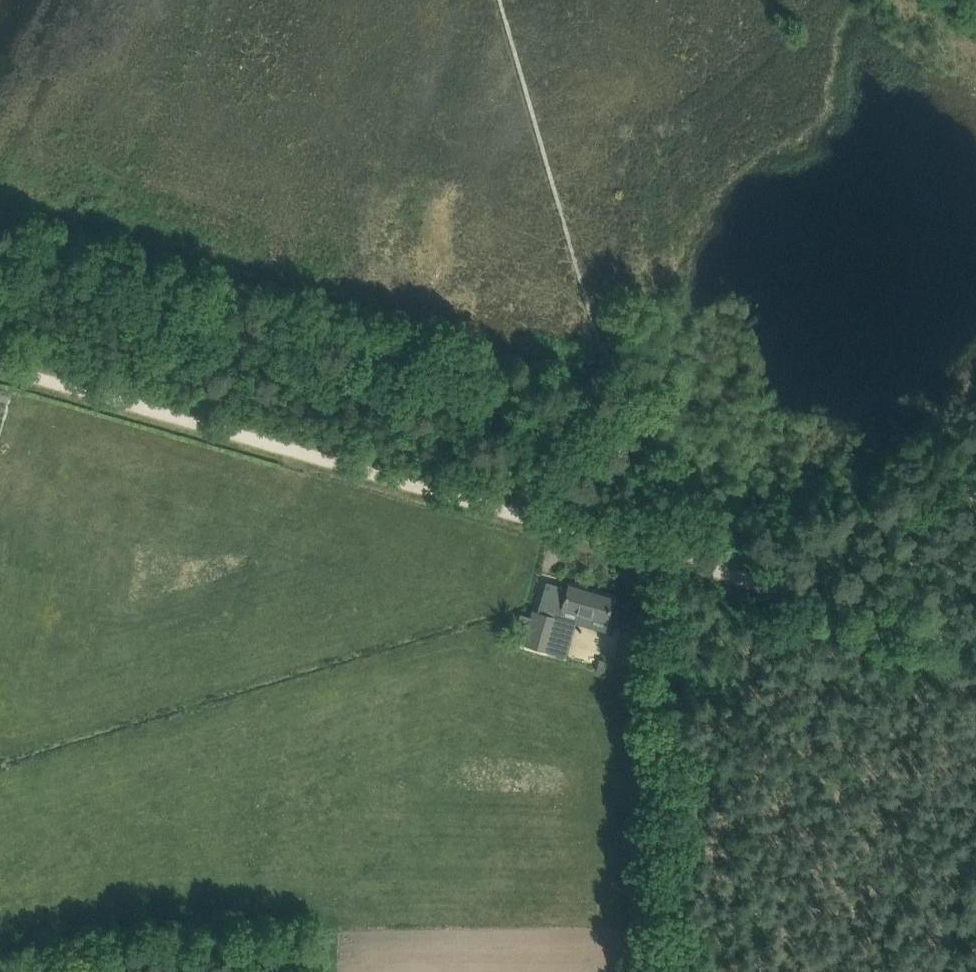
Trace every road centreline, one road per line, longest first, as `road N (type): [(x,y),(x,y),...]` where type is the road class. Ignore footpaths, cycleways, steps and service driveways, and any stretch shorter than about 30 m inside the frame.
road 1 (track): [(636,680),(643,971)]
road 2 (track): [(639,555),(648,516),(642,446),(599,343)]

